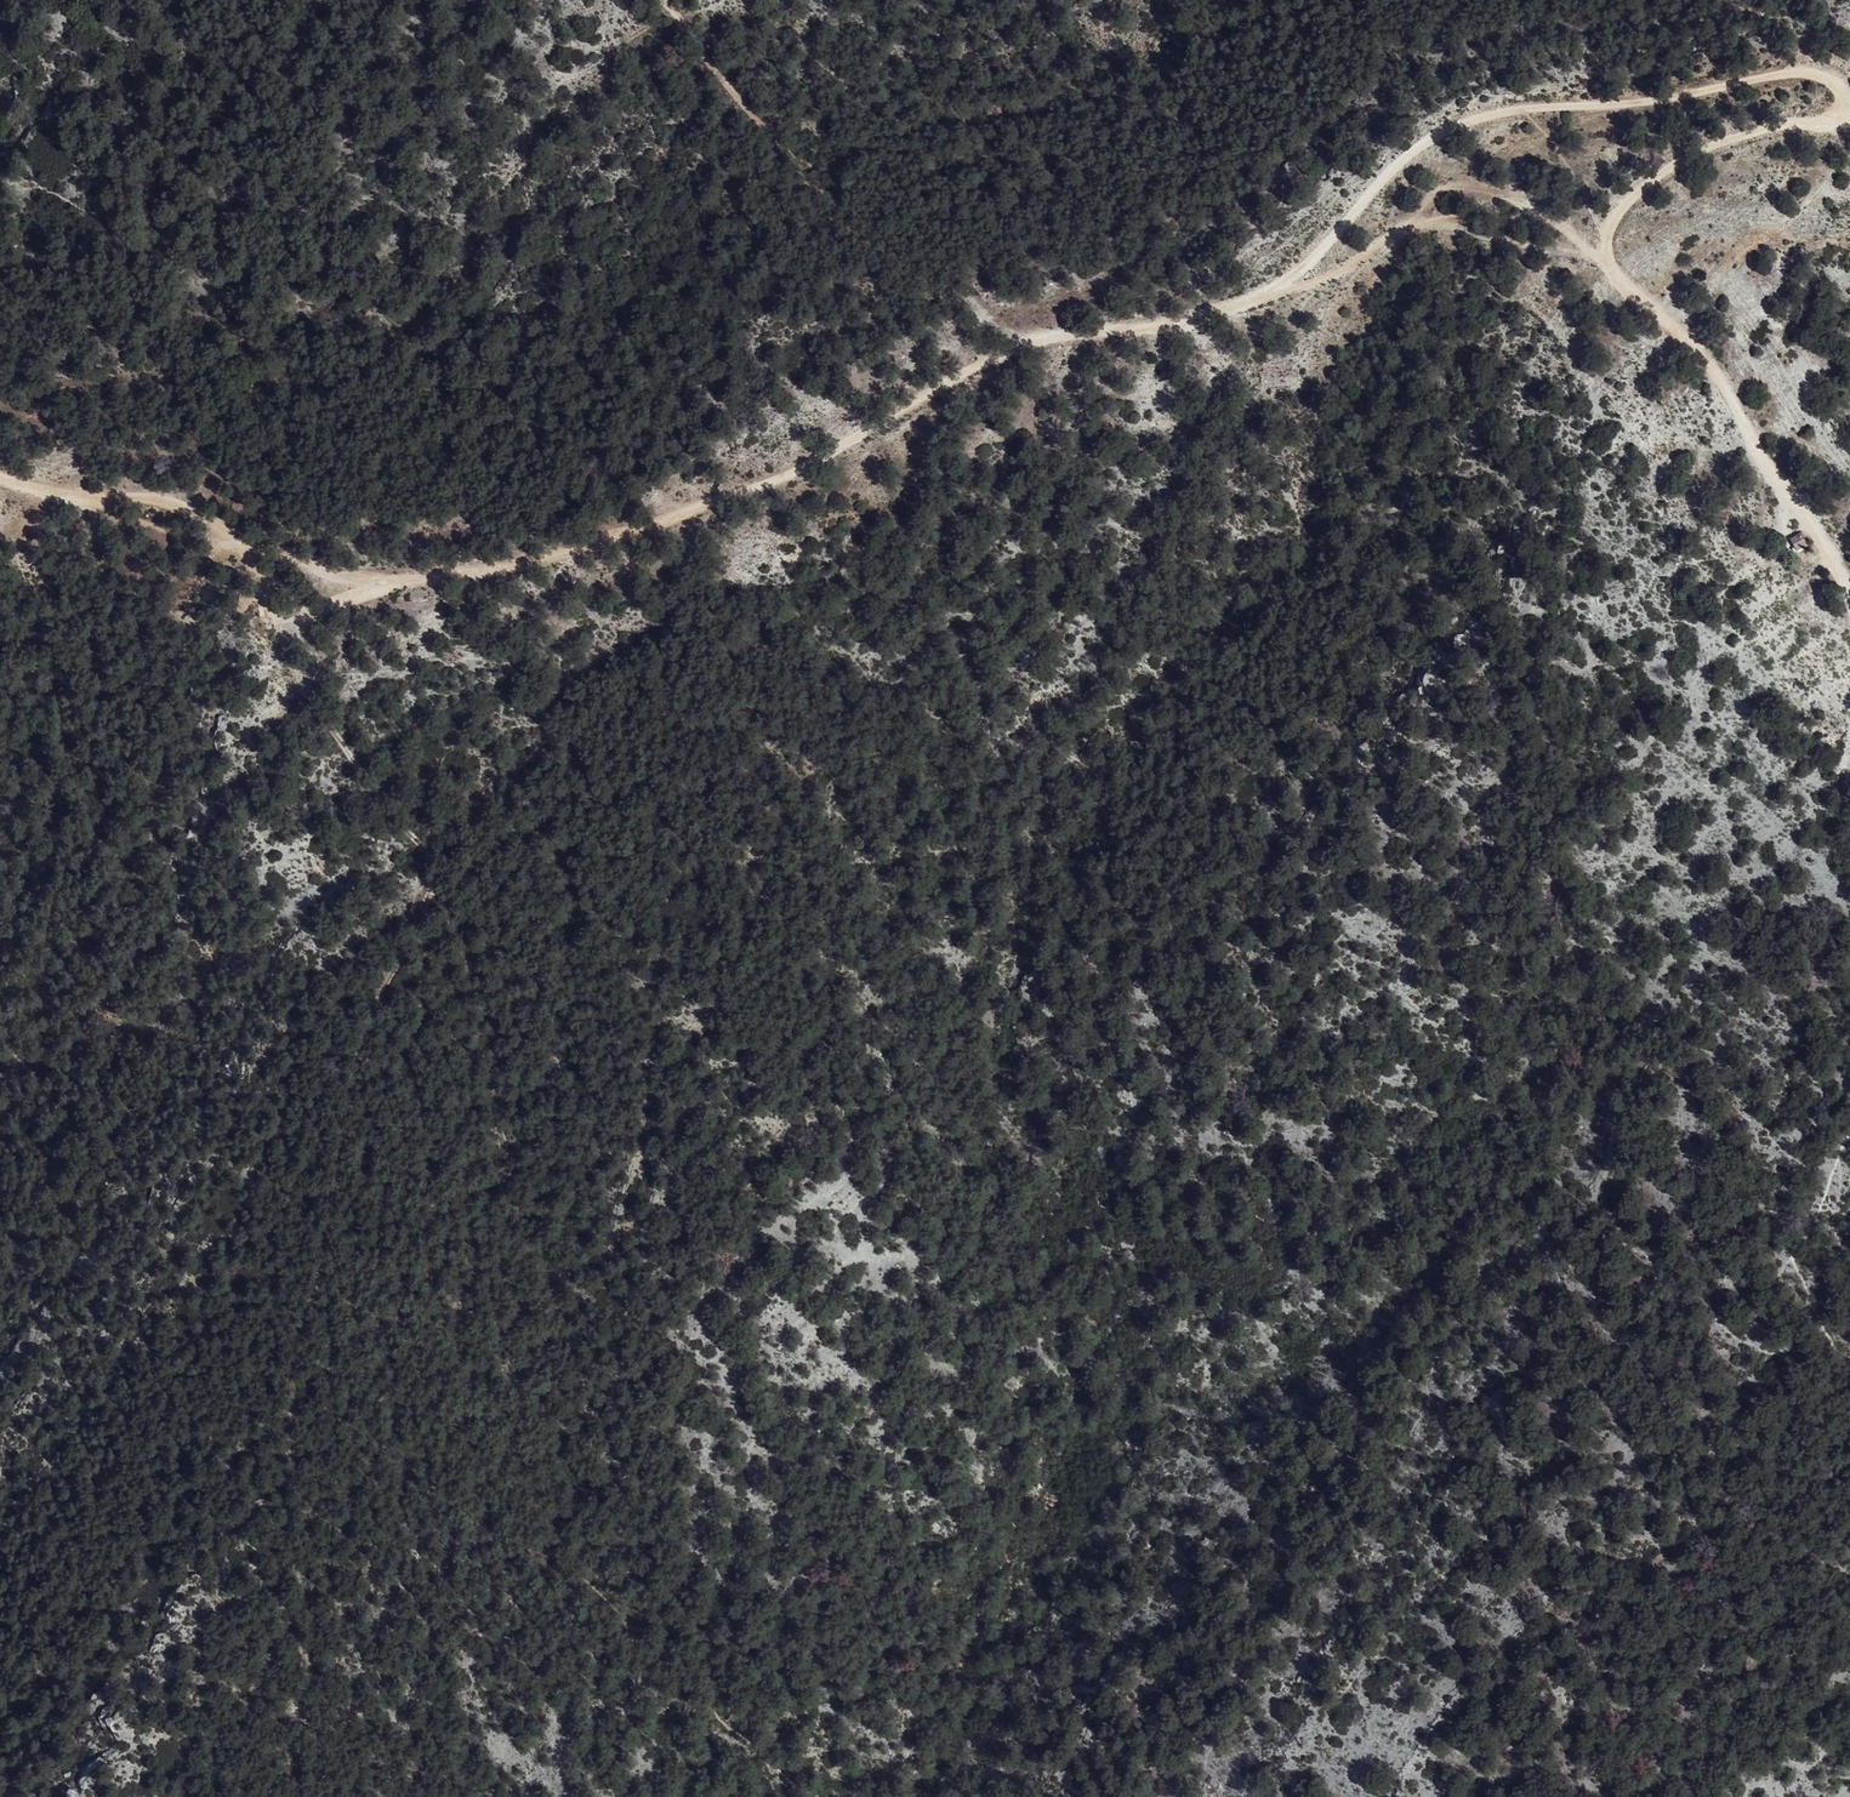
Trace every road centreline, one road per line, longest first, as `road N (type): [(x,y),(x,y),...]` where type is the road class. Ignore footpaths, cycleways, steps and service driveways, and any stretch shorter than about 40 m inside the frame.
road 1 (track): [(0,477),(36,491),(130,500),(326,578),(418,581),(619,538),(792,470),(1013,350),(1284,286)]
road 2 (track): [(1284,286),(1404,152),(1484,113),(1634,102),(1800,66),(1846,94),(1840,121),(1721,142),(1631,193),(1605,253)]
road 3 (track): [(1605,253),(1689,337),(1791,483),(1849,613)]
road 4 (track): [(1284,286),(1347,267),(1405,225),(1605,253)]

